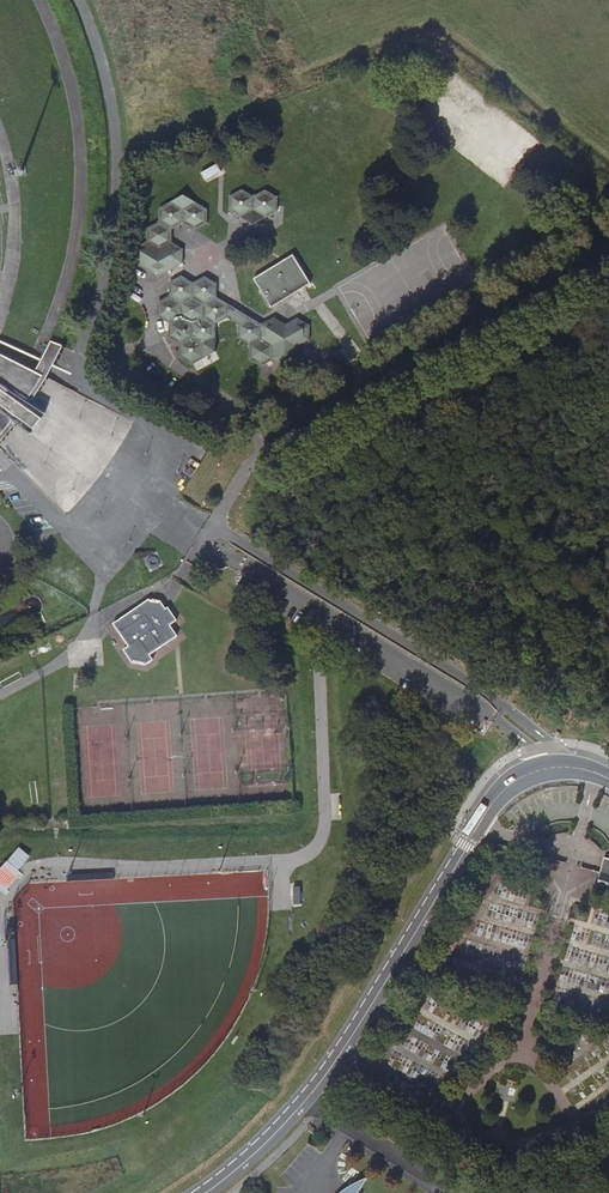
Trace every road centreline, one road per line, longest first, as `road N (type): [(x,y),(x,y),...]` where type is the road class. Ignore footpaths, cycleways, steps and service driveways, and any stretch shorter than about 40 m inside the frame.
road 1 (tertiary): [(299,1099),(461,851)]
road 2 (tertiary): [(608,779),(566,767),(525,776),(500,795),(461,851)]
road 3 (residential): [(299,1099),(459,1192)]
road 4 (tertiary): [(199,1192),(299,1099)]

